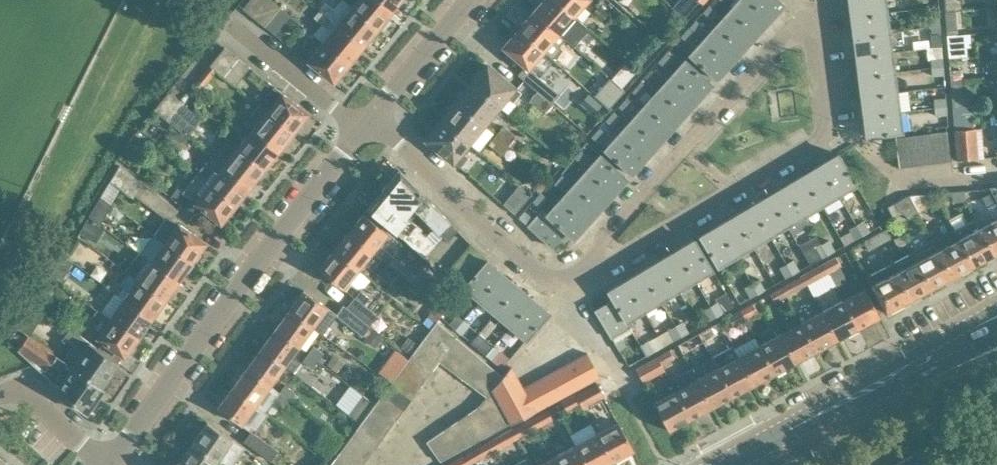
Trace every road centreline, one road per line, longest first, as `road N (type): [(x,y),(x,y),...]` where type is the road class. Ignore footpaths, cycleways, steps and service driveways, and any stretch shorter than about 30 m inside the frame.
road 1 (residential): [(604,263),(603,239),(786,32),(806,26),(823,119),(823,134),(809,144)]
road 2 (residential): [(112,464),(369,125)]
road 3 (tertiary): [(727,464),(996,321)]
road 4 (residential): [(604,263),(566,280),(539,271),(399,143),(369,125)]
road 5 (residential): [(809,144),(604,263)]
road 6 (residential): [(369,125),(470,0)]
road 7 (residential): [(859,142),(907,186),(996,178)]
road 8 (residential): [(0,395),(36,405),(106,464)]

